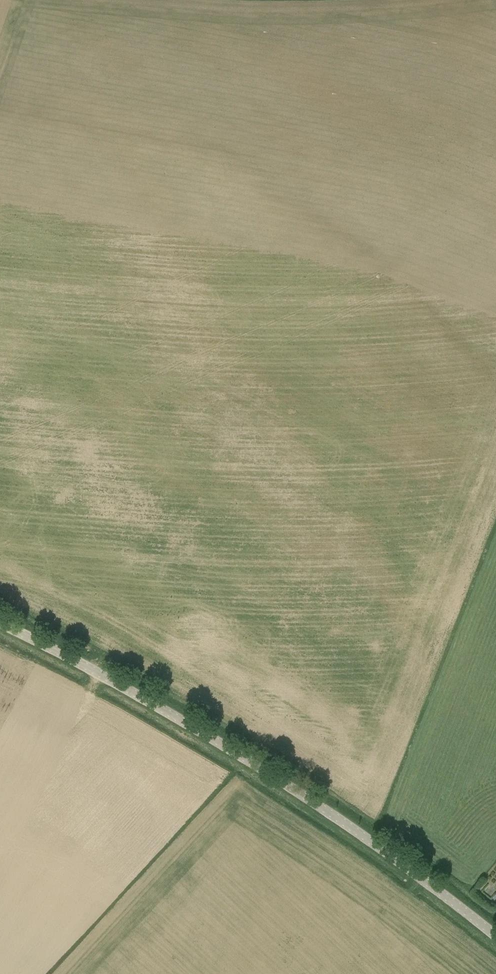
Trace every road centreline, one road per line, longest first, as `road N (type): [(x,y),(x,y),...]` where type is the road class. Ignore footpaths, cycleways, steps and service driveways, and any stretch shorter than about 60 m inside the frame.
road 1 (unclassified): [(495,938),(219,742),(0,623)]

